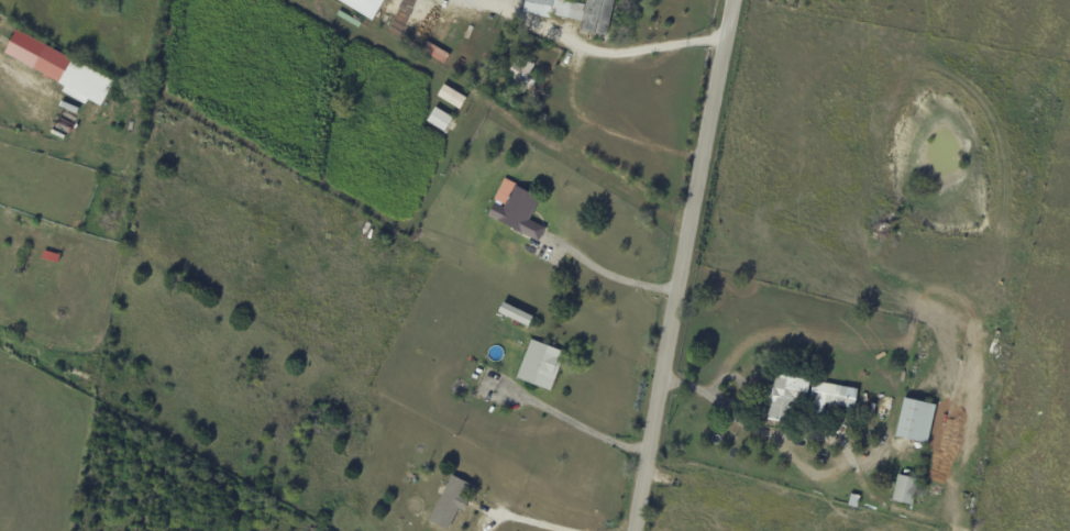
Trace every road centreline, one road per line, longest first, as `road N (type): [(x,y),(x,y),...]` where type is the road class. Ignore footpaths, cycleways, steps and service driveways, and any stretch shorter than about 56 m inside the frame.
road 1 (residential): [(729,0),(626,530)]

